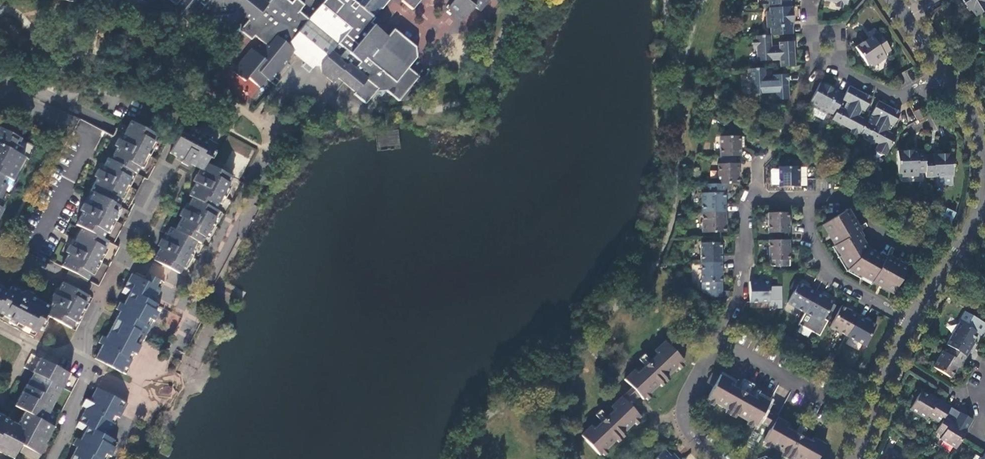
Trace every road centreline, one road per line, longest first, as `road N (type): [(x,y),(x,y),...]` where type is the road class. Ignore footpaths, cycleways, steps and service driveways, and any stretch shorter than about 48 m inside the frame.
road 1 (residential): [(758,195),(746,199),(739,289),(680,409),(685,435),(709,458)]
road 2 (residential): [(914,326),(837,283),(810,230),(810,195),(758,195)]
road 3 (residential): [(104,298),(171,149)]
road 4 (residential): [(856,458),(914,326)]
road 5 (residential): [(914,326),(982,209)]

